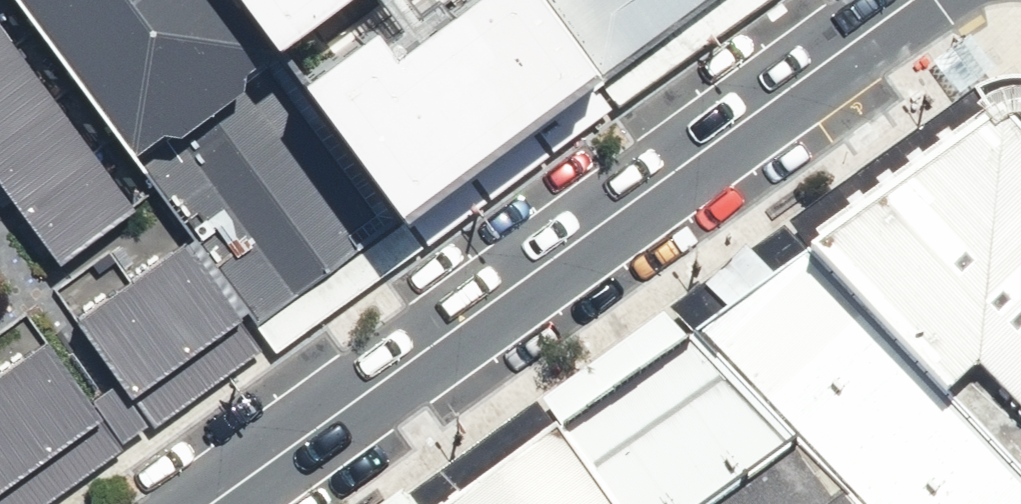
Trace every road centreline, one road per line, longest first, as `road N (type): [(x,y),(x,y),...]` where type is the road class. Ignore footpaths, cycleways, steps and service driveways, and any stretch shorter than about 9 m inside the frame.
road 1 (secondary): [(909,0),(210,503)]

